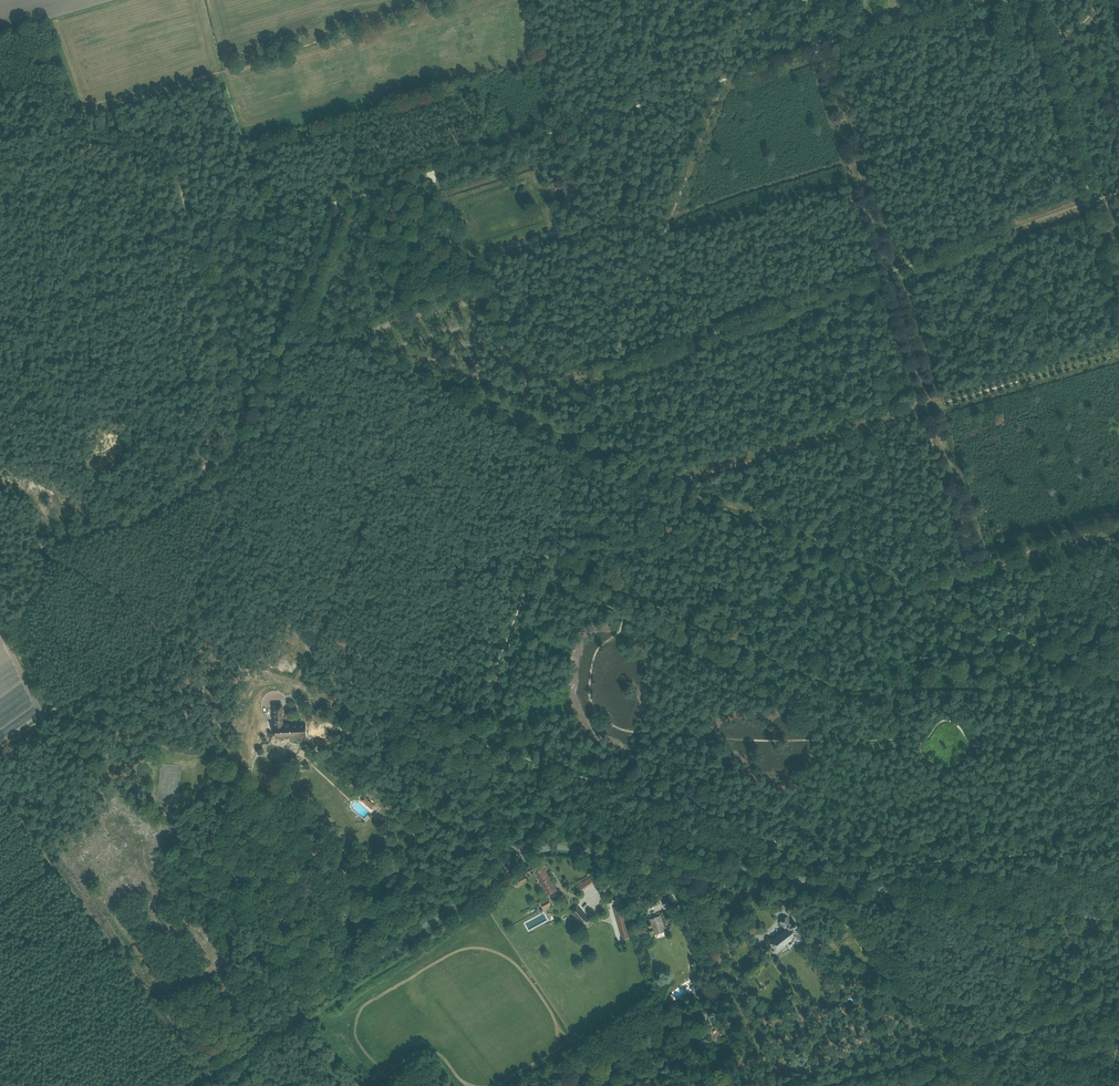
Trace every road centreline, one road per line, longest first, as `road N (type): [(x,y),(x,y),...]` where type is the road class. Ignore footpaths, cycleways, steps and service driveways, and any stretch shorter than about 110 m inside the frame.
road 1 (unclassified): [(1118,922),(542,849),(192,1085)]
road 2 (track): [(914,594),(581,448)]
road 3 (track): [(0,795),(208,1074)]
road 4 (track): [(581,448),(299,323)]
road 5 (track): [(723,80),(433,173)]
road 6 (track): [(889,273),(611,370)]
road 7 (track): [(1114,684),(914,594)]
road 8 (track): [(889,273),(1093,203)]
road 9 (track): [(165,638),(158,653),(0,749)]
road 10 (track): [(1043,38),(1093,203)]
road 11 (track): [(218,74),(267,220)]
road 12 (track): [(818,46),(957,0)]
road 13 (track): [(354,199),(299,323)]
road 14 (track): [(299,323),(246,437)]

